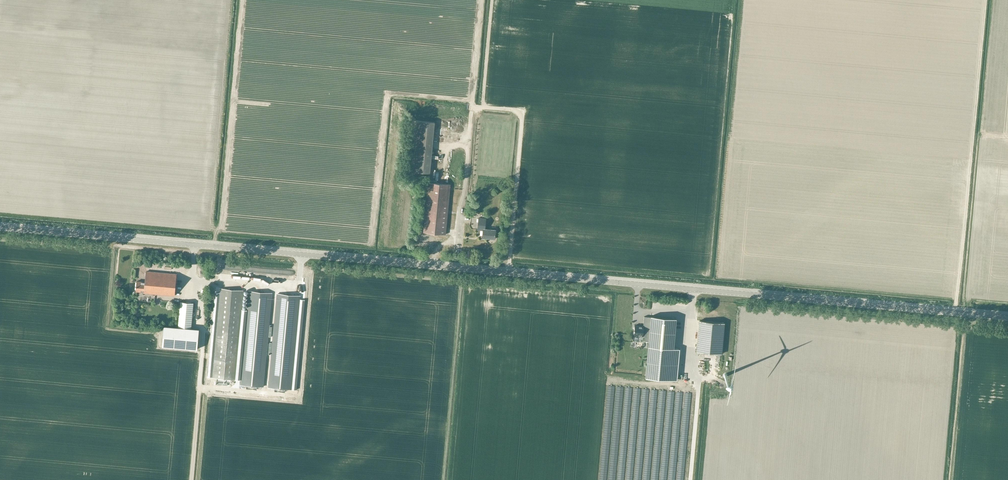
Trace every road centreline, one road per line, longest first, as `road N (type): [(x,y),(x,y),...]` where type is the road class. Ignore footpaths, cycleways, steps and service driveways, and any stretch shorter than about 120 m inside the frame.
road 1 (tertiary): [(1007,316),(0,227)]
road 2 (track): [(691,314),(698,395),(690,479)]

